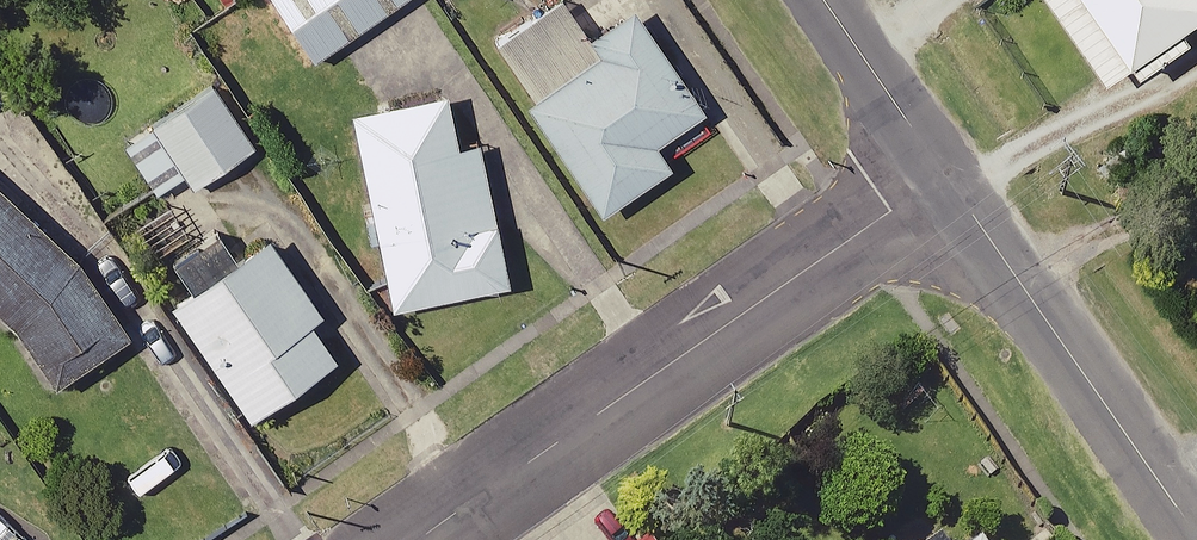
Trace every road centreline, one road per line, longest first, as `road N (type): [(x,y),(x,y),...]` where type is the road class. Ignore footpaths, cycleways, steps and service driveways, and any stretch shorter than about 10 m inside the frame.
road 1 (residential): [(948,178),(434,539)]
road 2 (residential): [(1196,534),(948,178)]
road 3 (residential): [(948,178),(825,0)]

